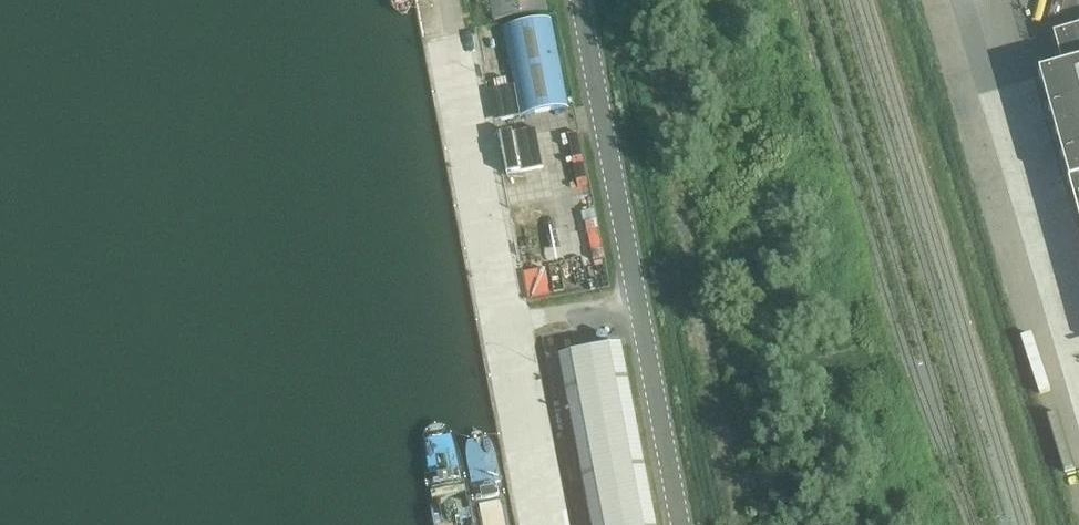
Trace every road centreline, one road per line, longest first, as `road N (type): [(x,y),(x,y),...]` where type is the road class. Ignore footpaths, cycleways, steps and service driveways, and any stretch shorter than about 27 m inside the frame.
road 1 (residential): [(1078,397),(960,0)]
road 2 (unclassified): [(444,0),(509,332)]
road 3 (unclassified): [(640,313),(579,0)]
road 4 (unclassified): [(681,524),(640,313)]
road 5 (unclassified): [(509,332),(553,524)]
road 6 (unclassified): [(509,332),(640,313)]

